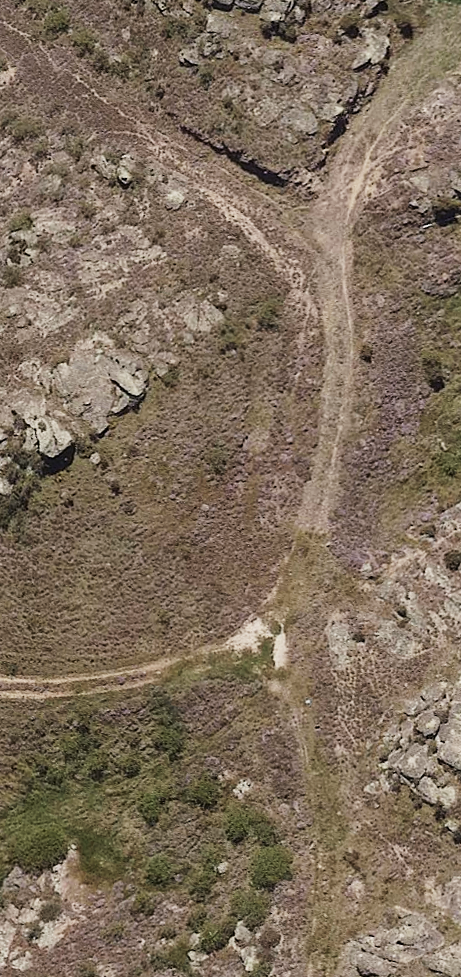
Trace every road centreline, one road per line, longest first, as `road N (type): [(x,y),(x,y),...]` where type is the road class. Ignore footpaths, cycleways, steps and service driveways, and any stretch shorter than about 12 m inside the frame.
road 1 (track): [(319,976),(335,819),(314,543),(339,386),(337,245),(425,60),(460,28)]
road 2 (track): [(340,319),(272,218),(197,177),(0,26)]
road 3 (track): [(314,543),(260,626),(195,664),(118,687),(0,691)]

